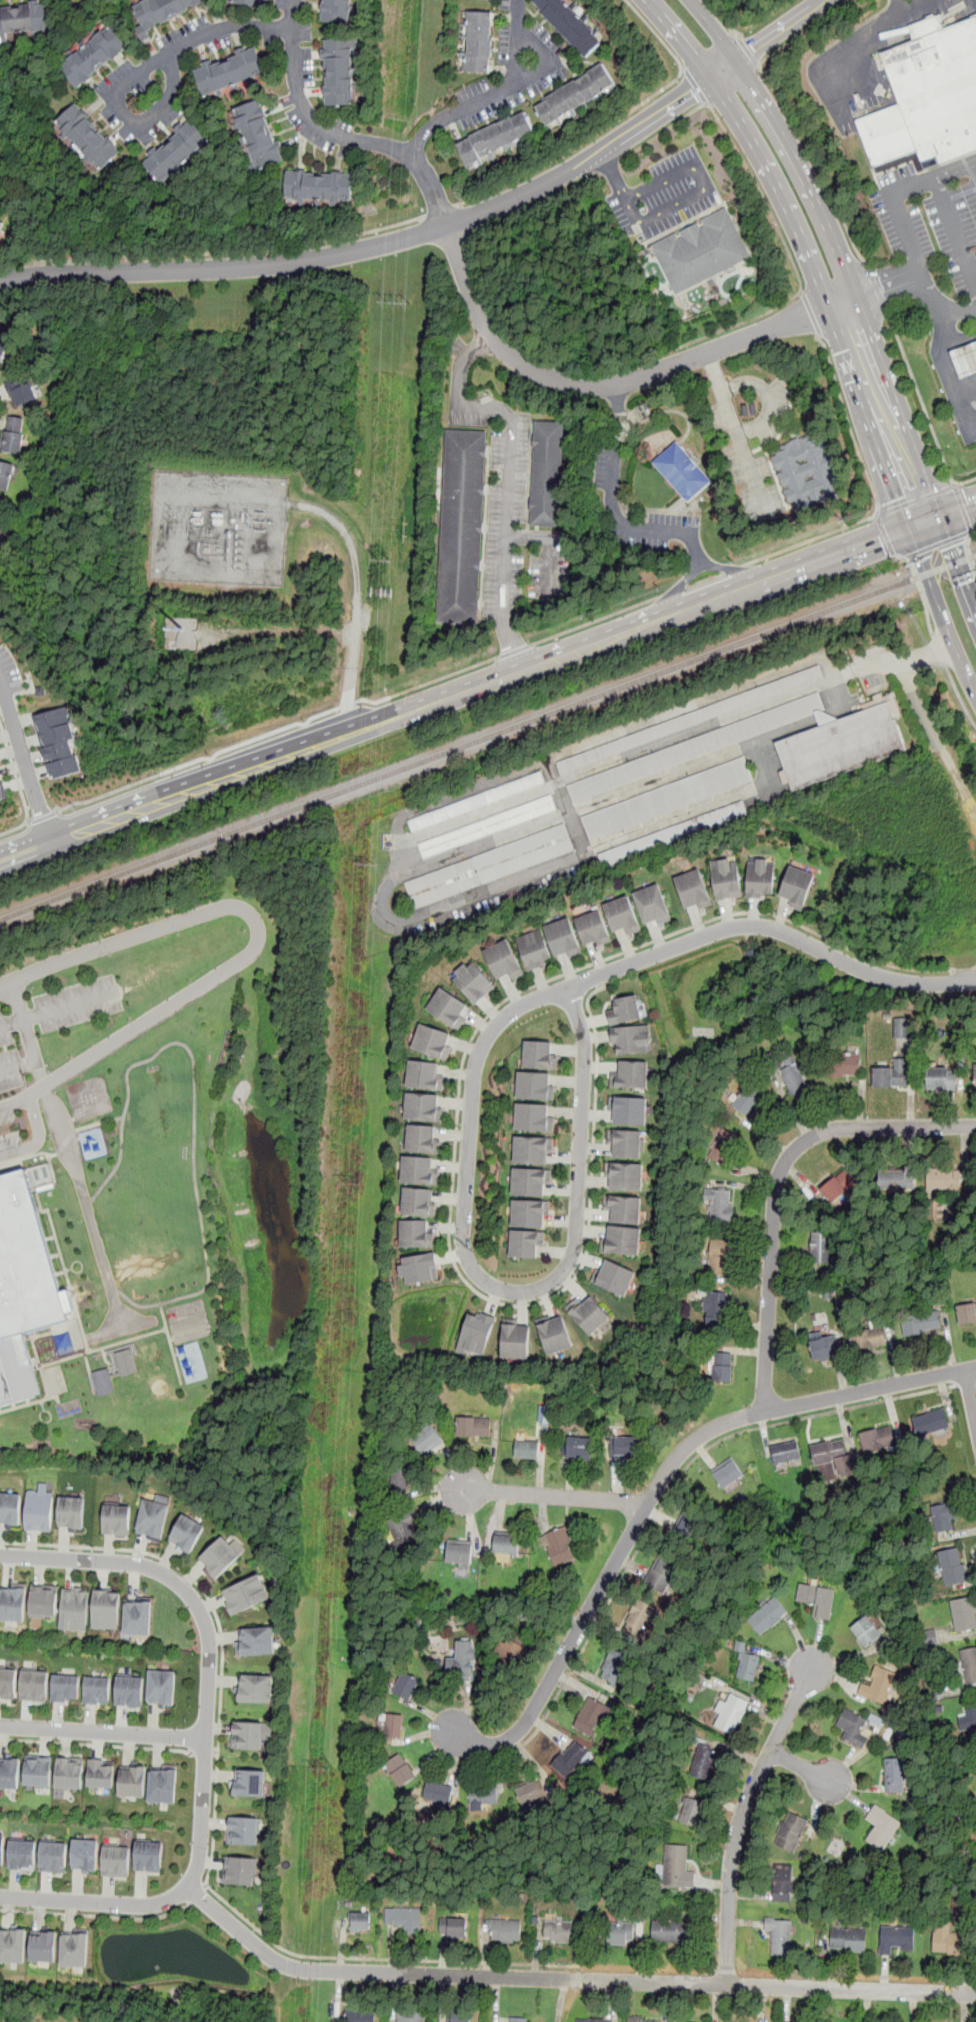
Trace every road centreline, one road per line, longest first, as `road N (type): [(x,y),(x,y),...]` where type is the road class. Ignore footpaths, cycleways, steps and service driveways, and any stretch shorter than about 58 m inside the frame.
road 1 (tertiary): [(0,867),(975,504)]
road 2 (residential): [(854,295),(633,381),(586,385),(539,375),(487,333),(433,191),(409,157),(324,130),(306,114),(295,74),(295,0)]
road 3 (residential): [(975,1994),(298,1970),(189,1889)]
road 4 (residential): [(739,60),(597,155),(447,228),(288,265),(0,280)]
road 5 (residential): [(566,989),(505,1016),(476,1064),(463,1241),(476,1274),(507,1291),(550,1283),(574,1252),(584,1043),(566,989)]
road 6 (residential): [(446,1729),(483,1745),(518,1732),(669,1467),(703,1434),(737,1419),(975,1367)]
road 7 (residential): [(0,1554),(155,1568),(199,1609),(209,1652),(199,1858),(189,1889),(154,1907),(0,1897)]
road 8 (primary): [(650,0),(716,76),(777,180),(913,527)]
road 9 (primary): [(944,516),(802,169),(739,60),(690,0)]
road 10 (residential): [(763,1413),(774,1194),(790,1153),(834,1128),(975,1126)]
road 11 (residential): [(975,982),(886,978),(776,929),(744,925),(566,989)]
road 12 (residential): [(726,1984),(737,1825),(817,1658)]
road 13 (residential): [(292,27),(222,28),(174,50),(118,92),(133,121),(168,103),(174,50)]
road 14 (residential): [(409,157),(436,121),(541,70),(546,57),(520,26),(519,0)]
road 15 (residential): [(205,1741),(0,1727)]
road 16 (residential): [(645,1507),(458,1489)]
road 17 (primary): [(913,527),(975,694)]

